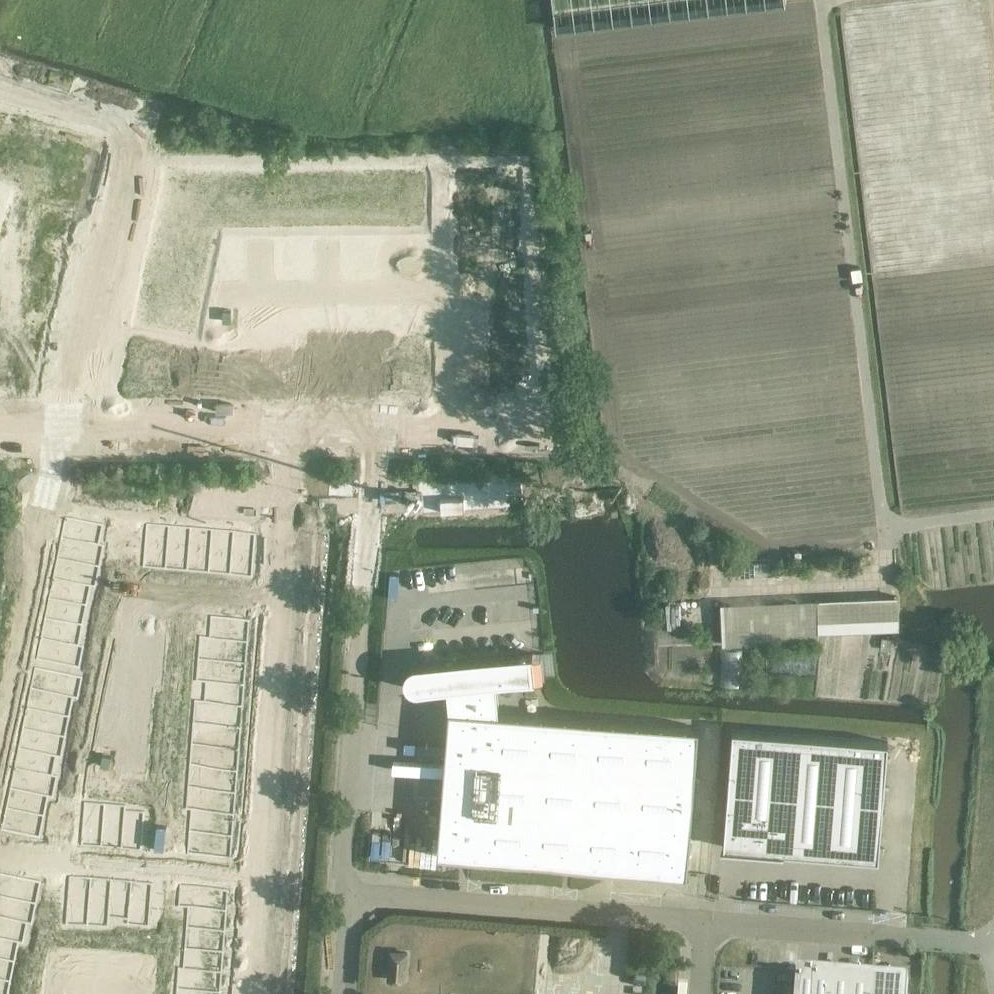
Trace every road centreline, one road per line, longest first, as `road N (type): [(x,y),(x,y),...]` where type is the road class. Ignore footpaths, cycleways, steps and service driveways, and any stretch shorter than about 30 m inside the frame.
road 1 (residential): [(62,419),(455,413)]
road 2 (unclassified): [(706,921),(365,897)]
road 3 (residential): [(0,745),(62,419)]
road 4 (unclassified): [(365,897),(344,875),(367,594)]
road 5 (residential): [(131,134),(62,419)]
road 6 (unclassified): [(986,945),(706,921)]
road 7 (residential): [(0,855),(266,878)]

